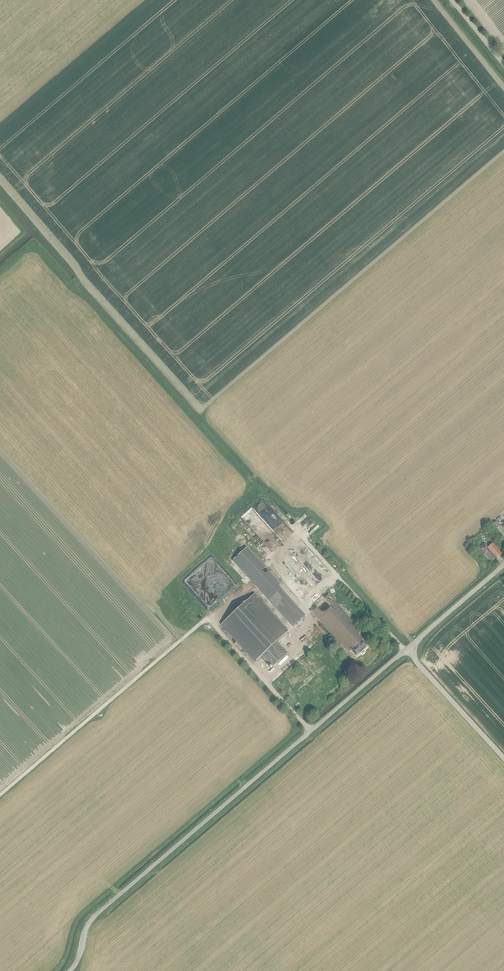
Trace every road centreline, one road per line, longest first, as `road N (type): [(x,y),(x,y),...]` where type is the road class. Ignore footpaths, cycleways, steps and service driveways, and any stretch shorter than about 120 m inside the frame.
road 1 (unclassified): [(70,970),(96,916),(406,650)]
road 2 (unclassified): [(503,759),(406,650)]
road 3 (unclassified): [(406,650),(503,566)]

